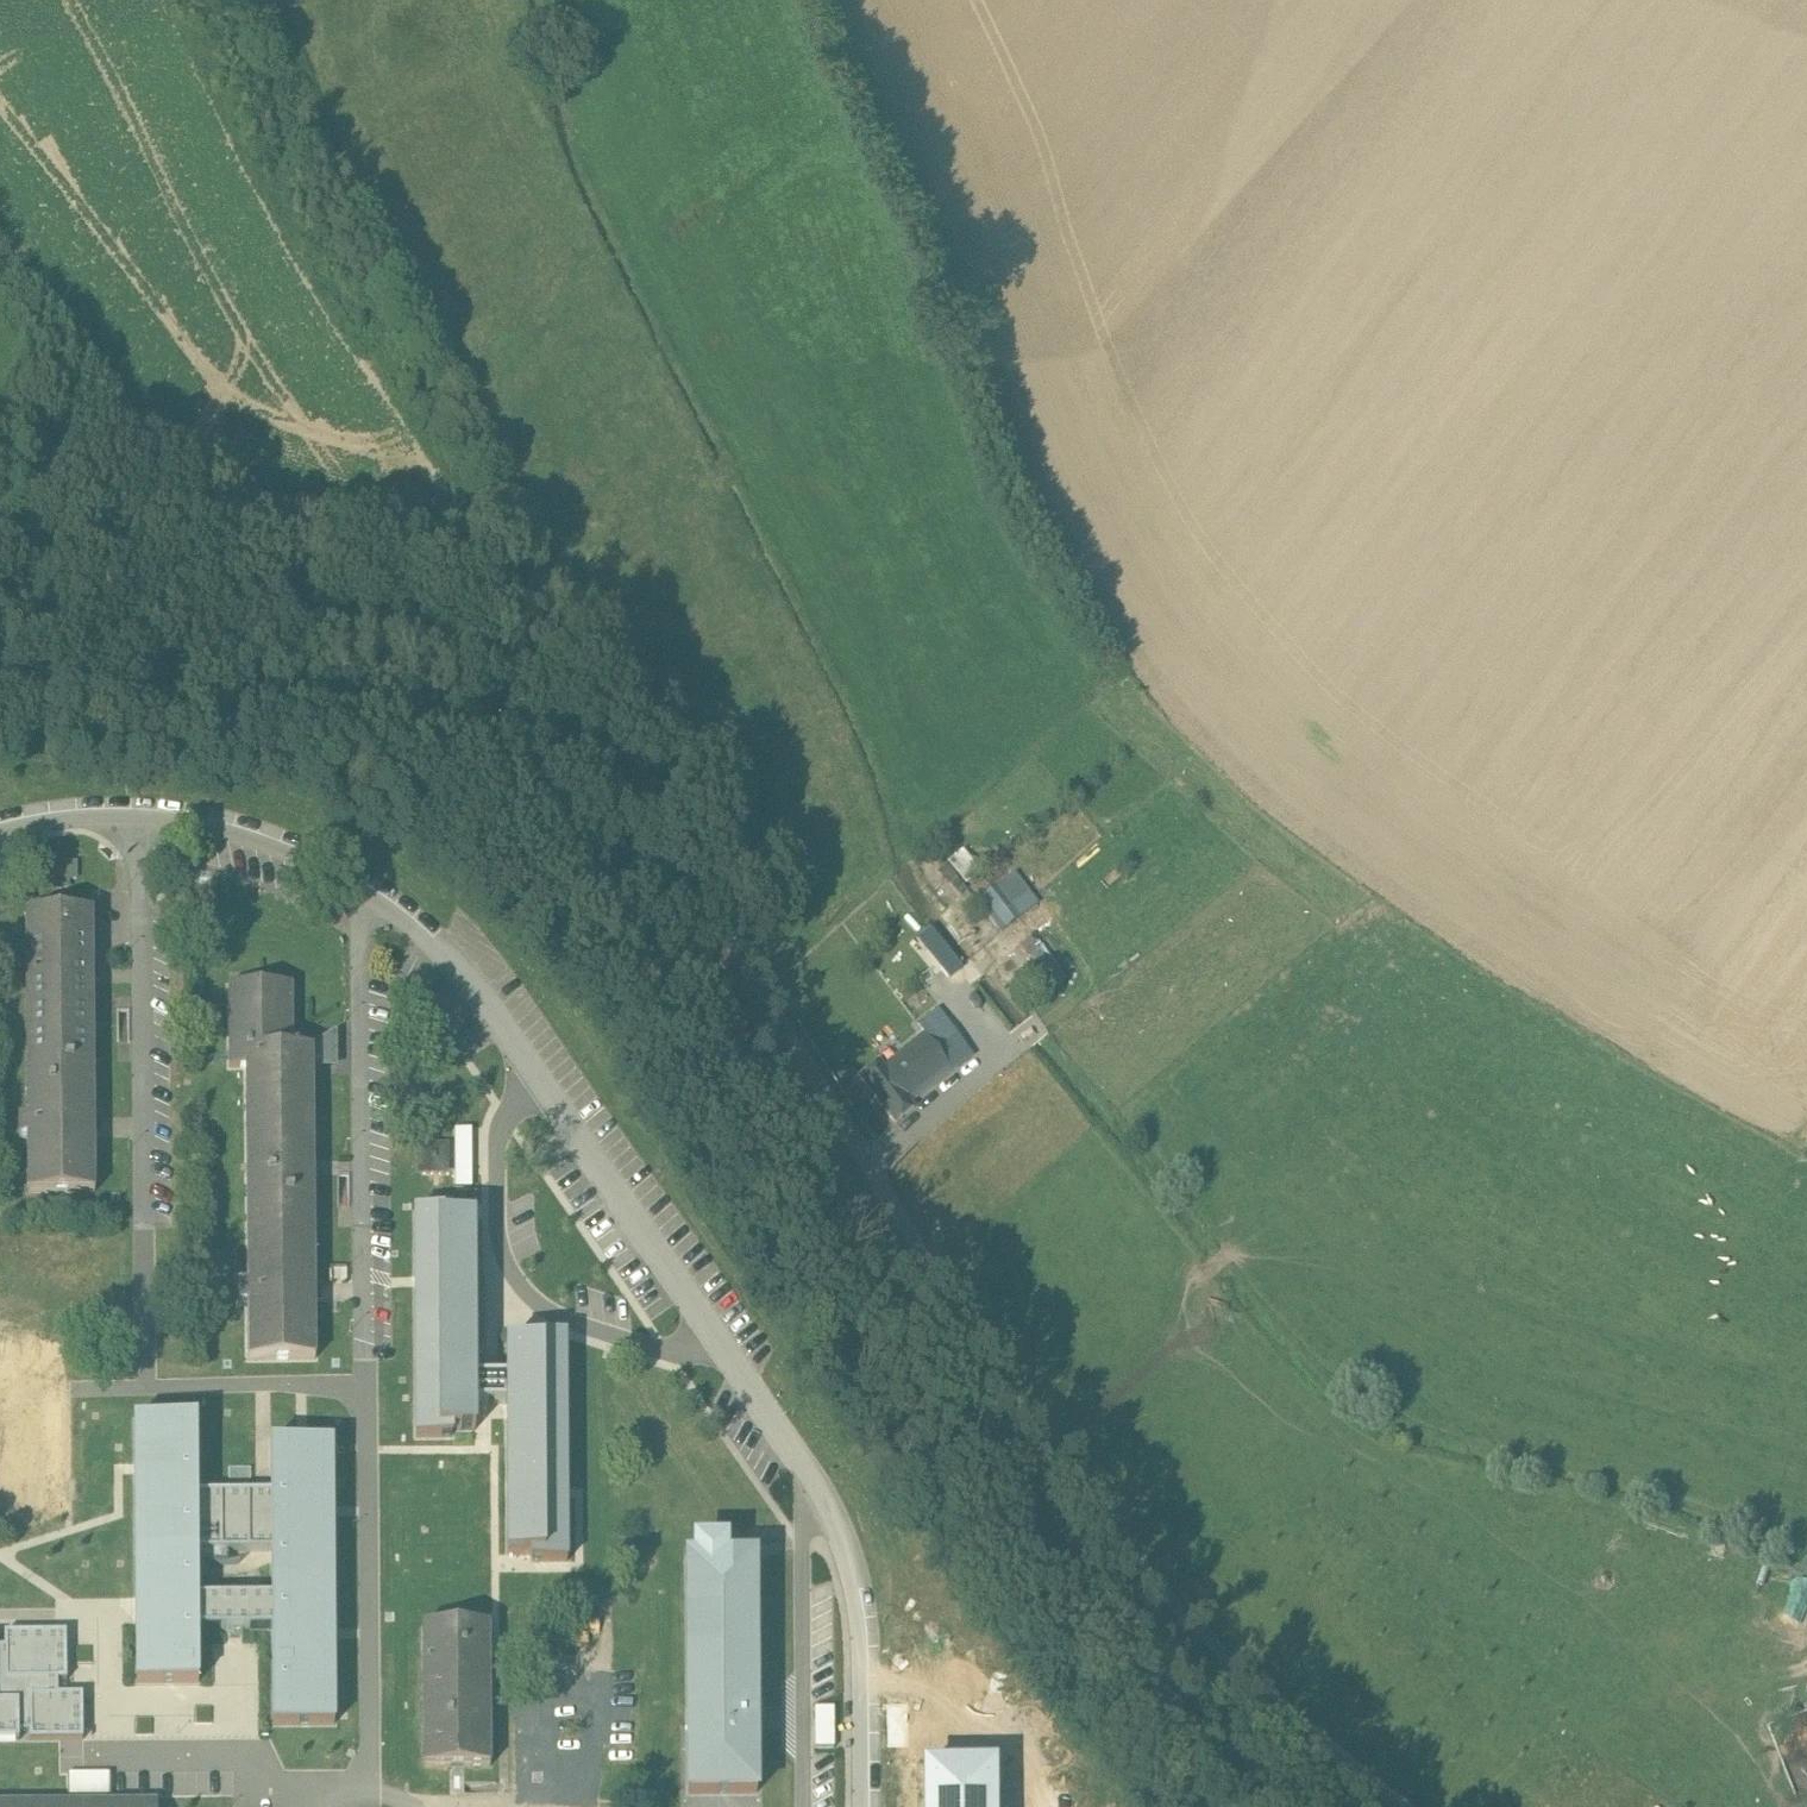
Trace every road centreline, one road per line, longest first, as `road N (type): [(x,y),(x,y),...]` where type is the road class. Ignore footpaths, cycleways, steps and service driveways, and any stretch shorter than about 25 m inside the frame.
road 1 (unclassified): [(0,534),(57,540),(384,625),(480,660),(615,759),(666,818),(872,1154),(1120,1510),(1274,1669),(1430,1806)]

